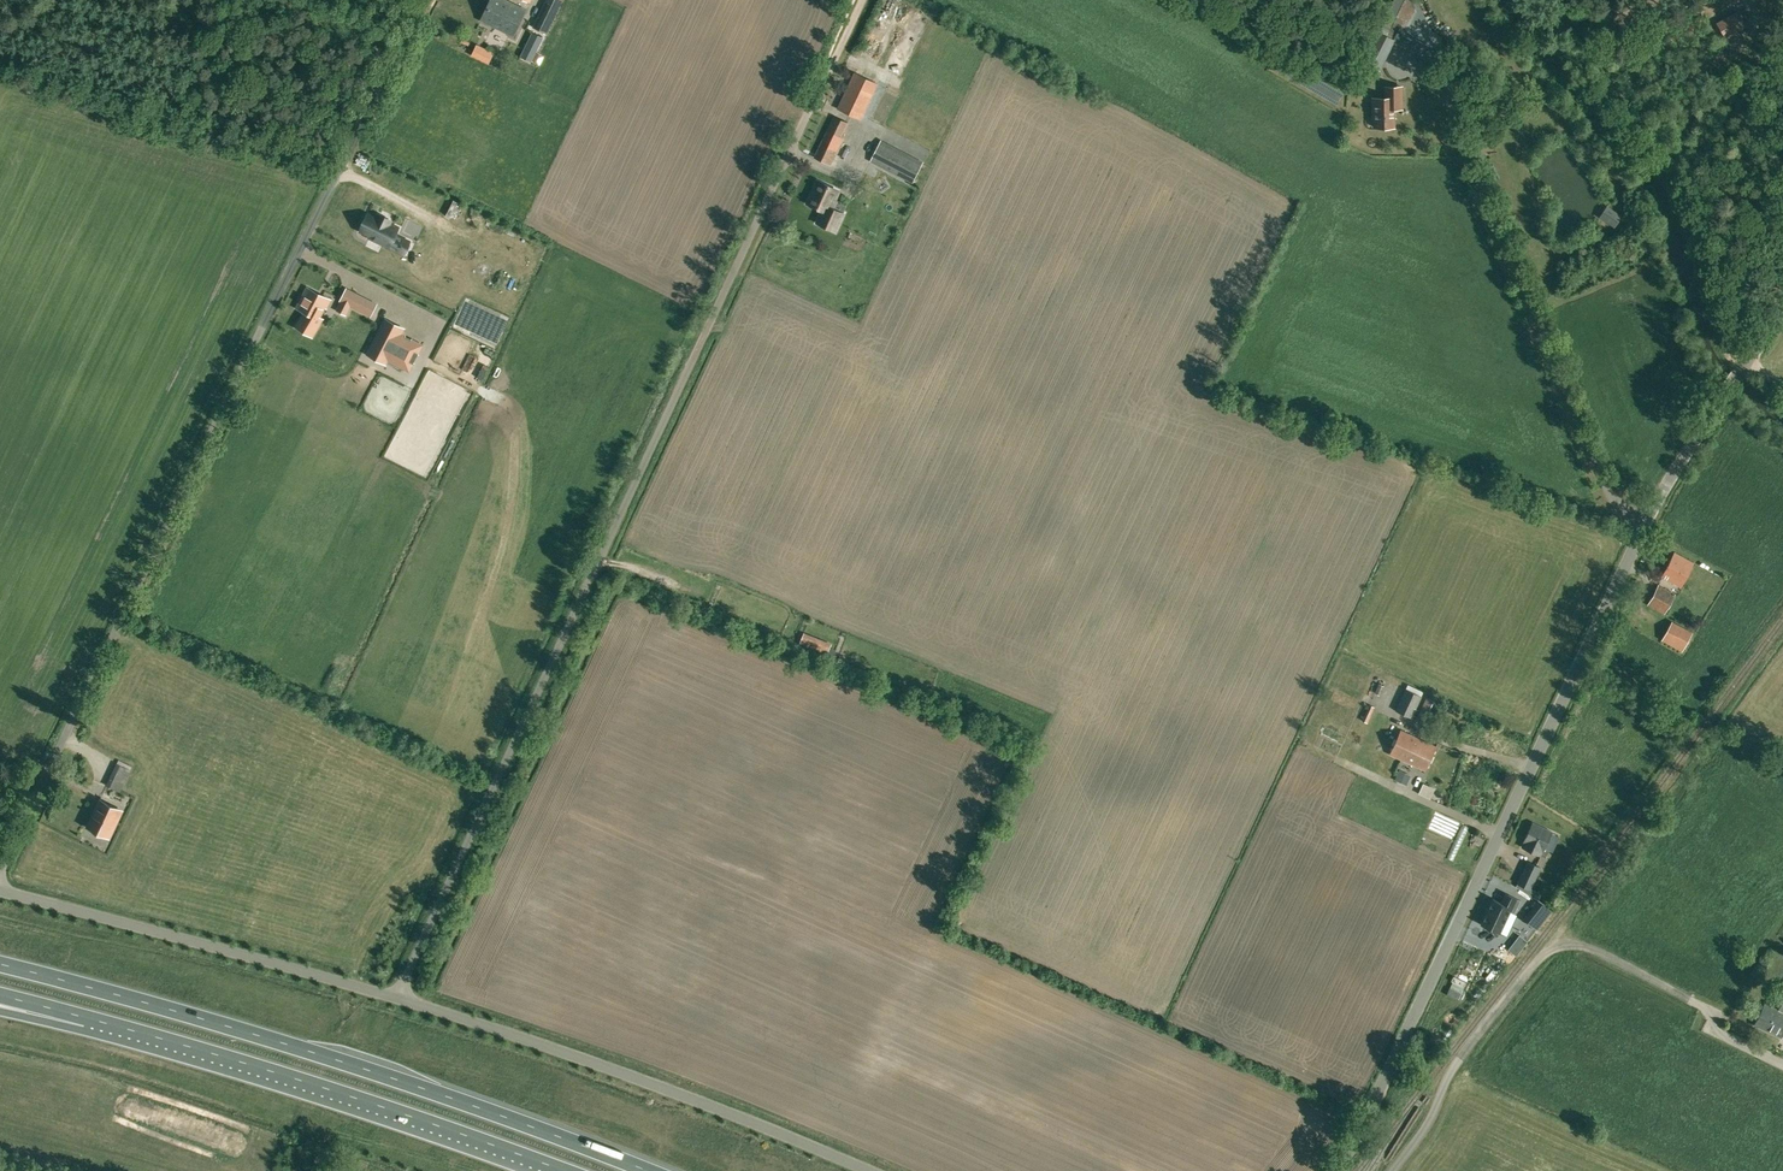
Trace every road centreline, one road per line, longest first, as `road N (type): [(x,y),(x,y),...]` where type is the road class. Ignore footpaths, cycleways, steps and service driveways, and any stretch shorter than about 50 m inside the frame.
road 1 (unclassified): [(397,998),(823,79)]
road 2 (unclassified): [(1336,1170),(1378,1104),(1664,485),(1782,309)]
road 3 (unclassified): [(0,877),(417,0)]
road 4 (trunk): [(649,1170),(396,1080),(0,965)]
road 5 (trunk): [(81,1017),(311,1083),(562,1170)]
road 6 (unclassified): [(869,1170),(604,1067),(397,998)]
road 7 (unclassified): [(397,998),(0,889)]

